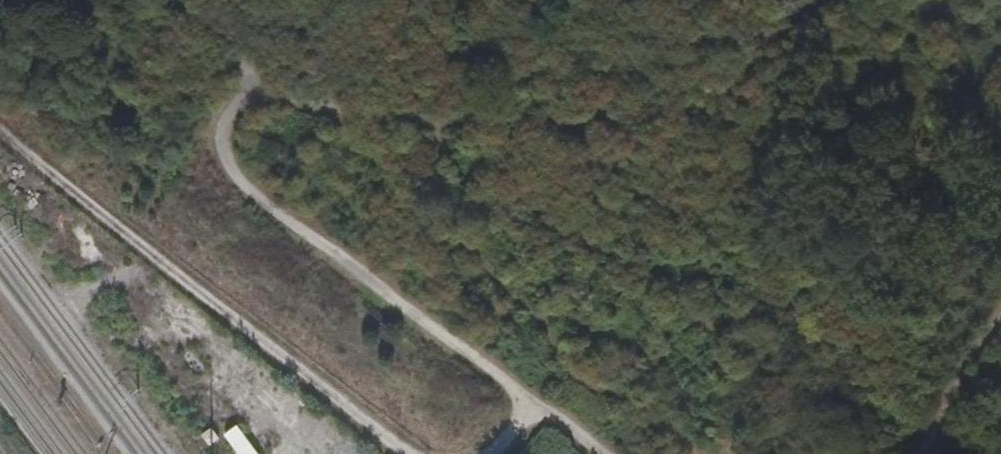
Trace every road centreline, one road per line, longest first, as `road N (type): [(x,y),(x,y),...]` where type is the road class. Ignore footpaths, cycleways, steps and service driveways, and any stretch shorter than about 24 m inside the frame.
road 1 (track): [(598,453),(219,165),(216,113),(251,89),(274,103),(385,120),(535,119),(611,107),(711,40),(811,0)]
road 2 (track): [(921,453),(1000,326)]

